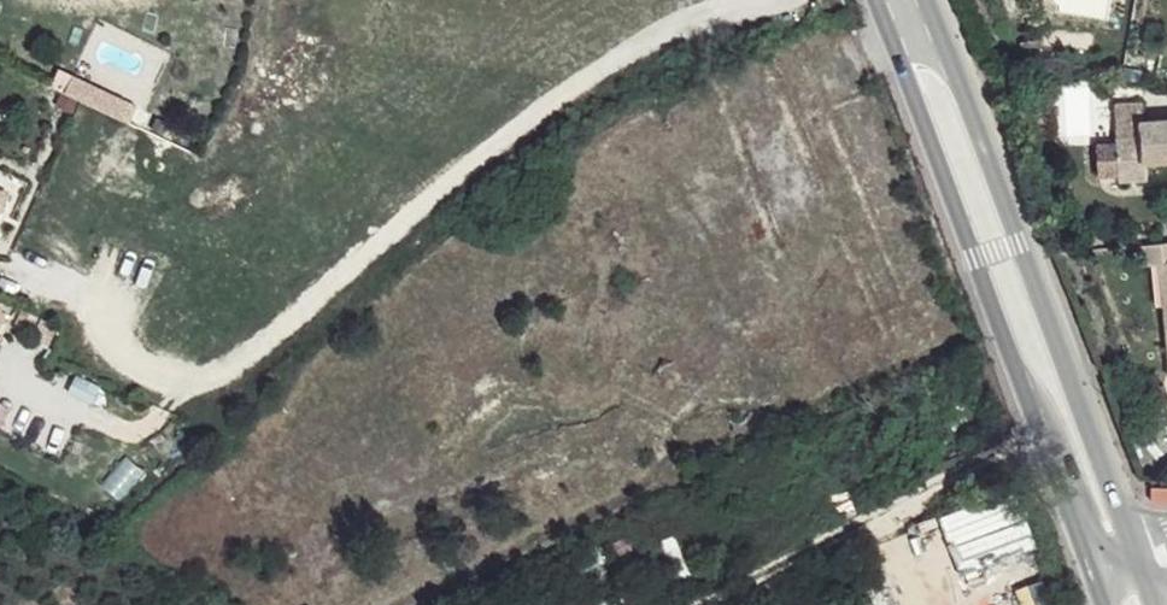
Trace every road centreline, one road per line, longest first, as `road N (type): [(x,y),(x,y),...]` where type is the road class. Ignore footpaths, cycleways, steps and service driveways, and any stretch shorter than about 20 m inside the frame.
road 1 (primary): [(913,0),(997,180),(1141,572)]

